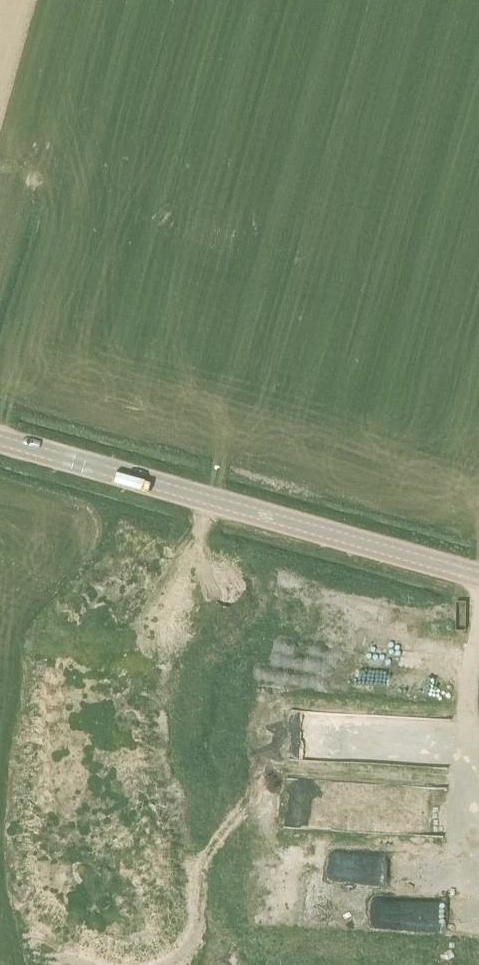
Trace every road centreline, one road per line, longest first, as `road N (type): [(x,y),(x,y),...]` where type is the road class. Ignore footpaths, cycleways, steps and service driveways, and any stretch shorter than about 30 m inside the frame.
road 1 (tertiary): [(478,574),(0,440)]

